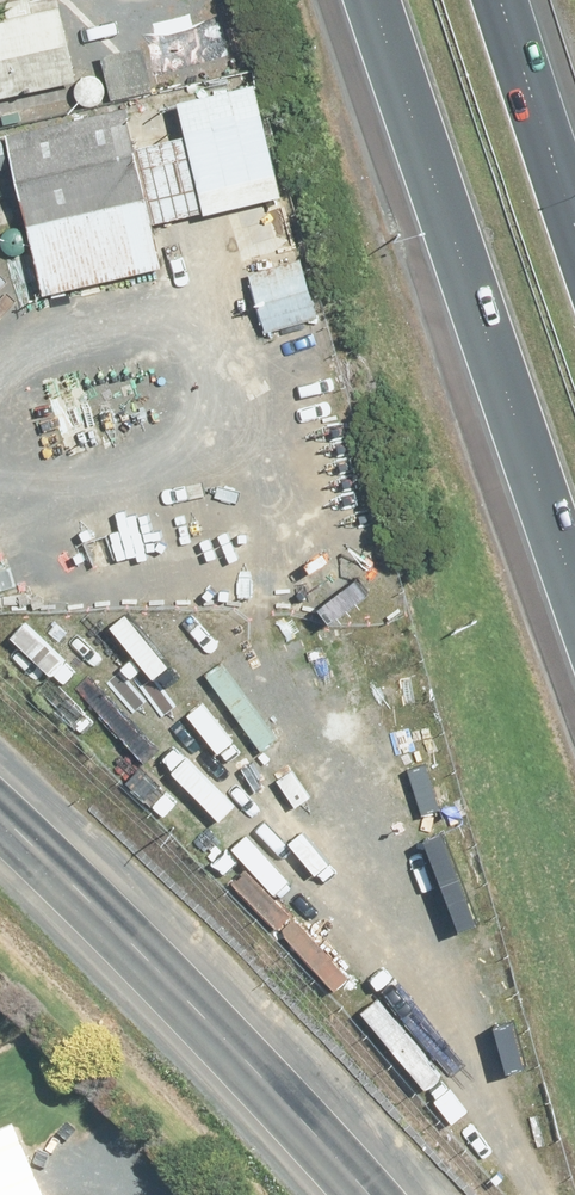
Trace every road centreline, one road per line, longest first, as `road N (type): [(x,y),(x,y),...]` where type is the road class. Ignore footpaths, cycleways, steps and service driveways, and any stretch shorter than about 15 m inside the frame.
road 1 (motorway): [(574,763),(269,0)]
road 2 (motorway): [(574,587),(371,0)]
road 3 (secondary): [(364,1194),(87,898),(0,822)]
road 4 (motorway): [(424,0),(574,404)]
road 5 (motorway): [(498,0),(574,223)]

